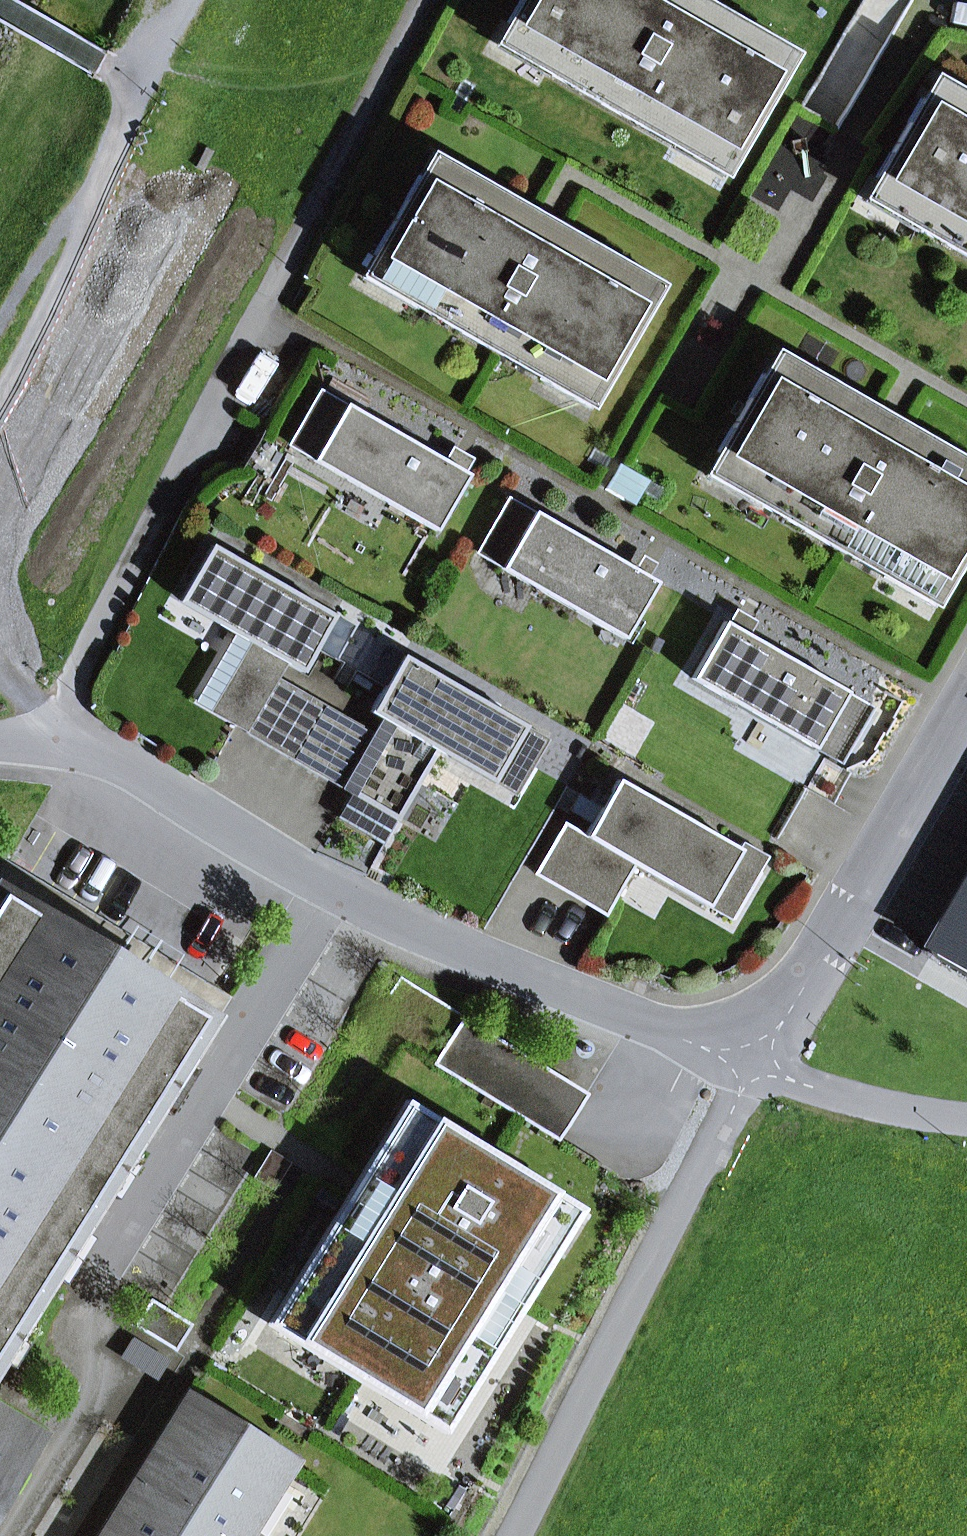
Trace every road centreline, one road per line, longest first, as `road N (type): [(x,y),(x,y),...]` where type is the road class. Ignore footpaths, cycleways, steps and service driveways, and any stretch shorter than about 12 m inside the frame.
road 1 (residential): [(752,1062),(429,938),(331,890),(128,767),(49,738)]
road 2 (track): [(752,1062),(517,1535)]
road 3 (residential): [(752,1062),(966,705)]
road 4 (track): [(121,140),(67,280),(0,407)]
road 5 (residential): [(966,1117),(821,1087),(752,1062)]

